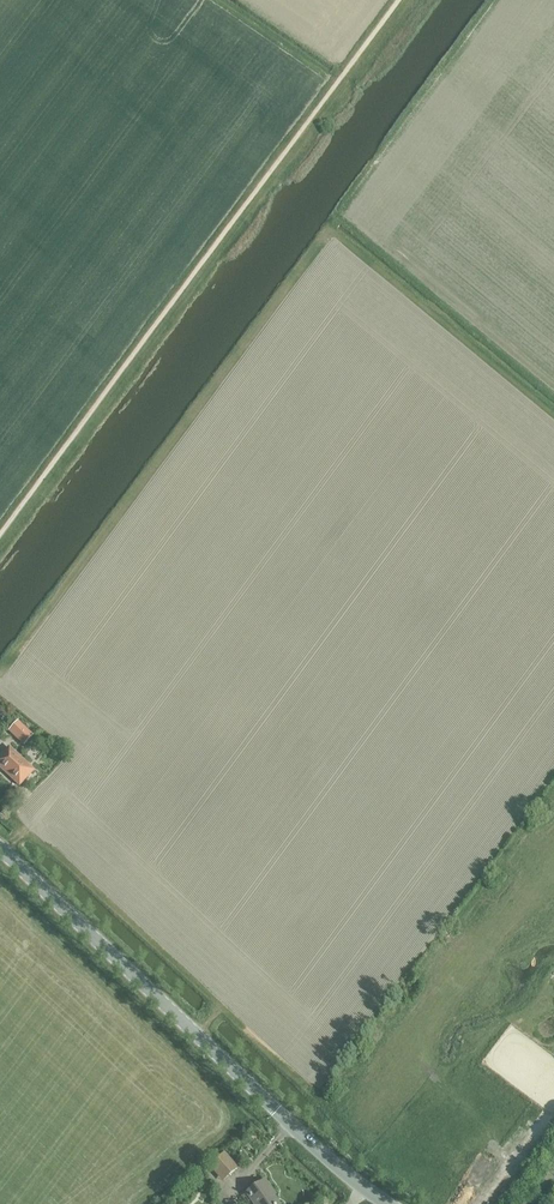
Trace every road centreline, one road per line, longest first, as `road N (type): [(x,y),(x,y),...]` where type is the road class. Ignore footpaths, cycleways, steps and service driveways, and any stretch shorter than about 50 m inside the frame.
road 1 (tertiary): [(394,1203),(346,1173),(0,849)]

